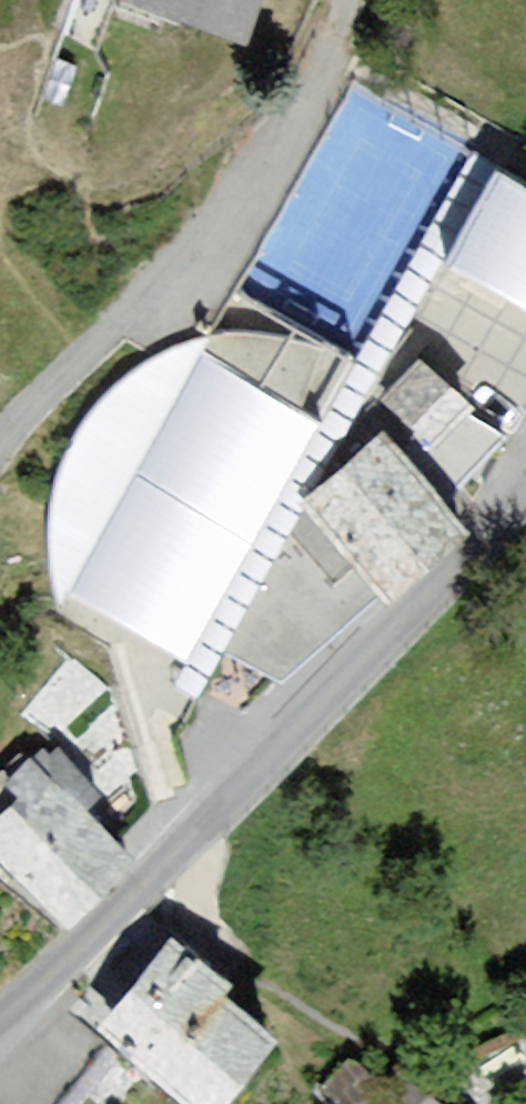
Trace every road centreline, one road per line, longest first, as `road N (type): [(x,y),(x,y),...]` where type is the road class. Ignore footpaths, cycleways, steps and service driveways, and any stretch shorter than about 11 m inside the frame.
road 1 (tertiary): [(525,503),(235,807),(0,1022)]
road 2 (residential): [(350,0),(326,71),(283,153),(0,452)]

